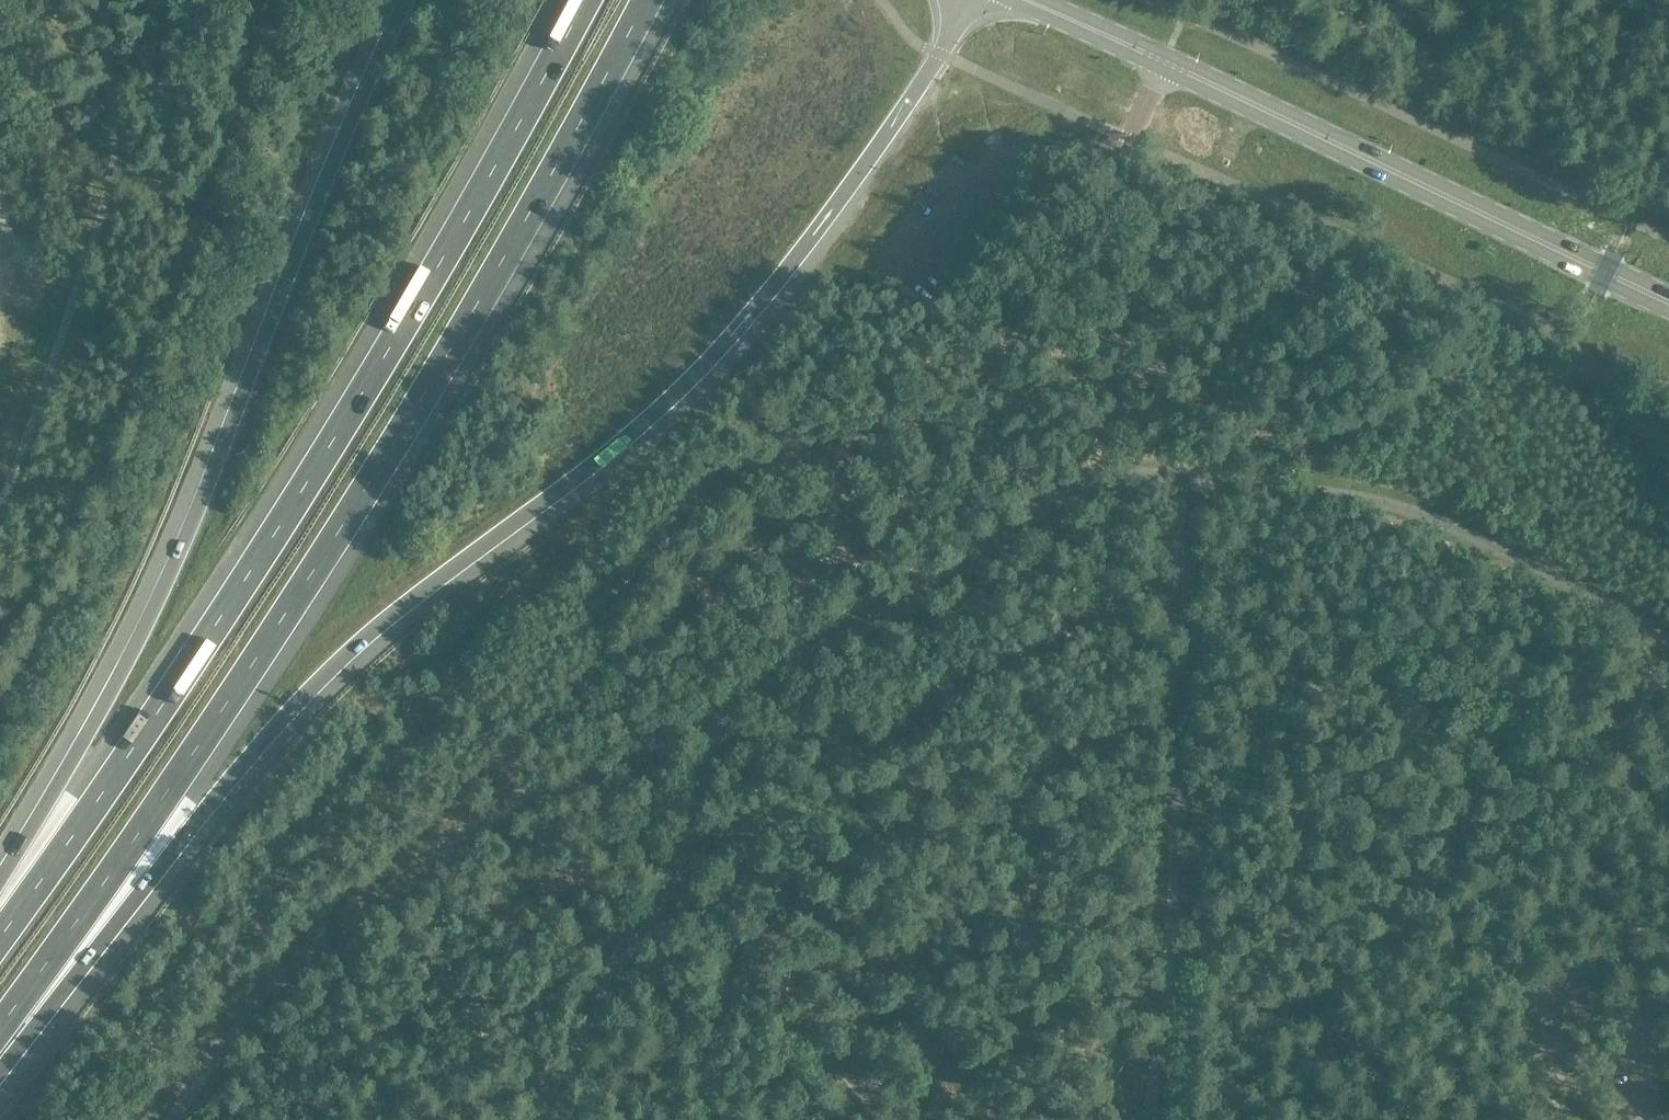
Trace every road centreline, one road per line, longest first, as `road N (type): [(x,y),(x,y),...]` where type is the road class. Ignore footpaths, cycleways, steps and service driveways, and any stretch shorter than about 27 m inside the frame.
road 1 (unclassified): [(1668,642),(1436,520),(1319,486),(1115,472),(1065,489),(904,605),(744,687),(722,710),(710,742),(684,858),(622,948),(585,1038),(552,1075),(435,1119)]
road 2 (motorway): [(0,1042),(339,660),(691,379),(845,193),(968,0)]
road 3 (motorway): [(0,1024),(325,553),(515,241),(646,0)]
road 4 (track): [(167,1119),(247,1018),(369,910),(482,825),(541,789),(605,765),(785,737),(894,747),(1171,934)]
road 5 (motorway): [(583,0),(412,308),(286,512),(0,930)]
road 6 (motorway): [(406,0),(153,609),(0,887)]
road 7 (primary): [(1668,303),(1027,0)]
road 8 (track): [(1181,472),(1171,934)]
road 9 (track): [(1171,934),(1150,1119)]

